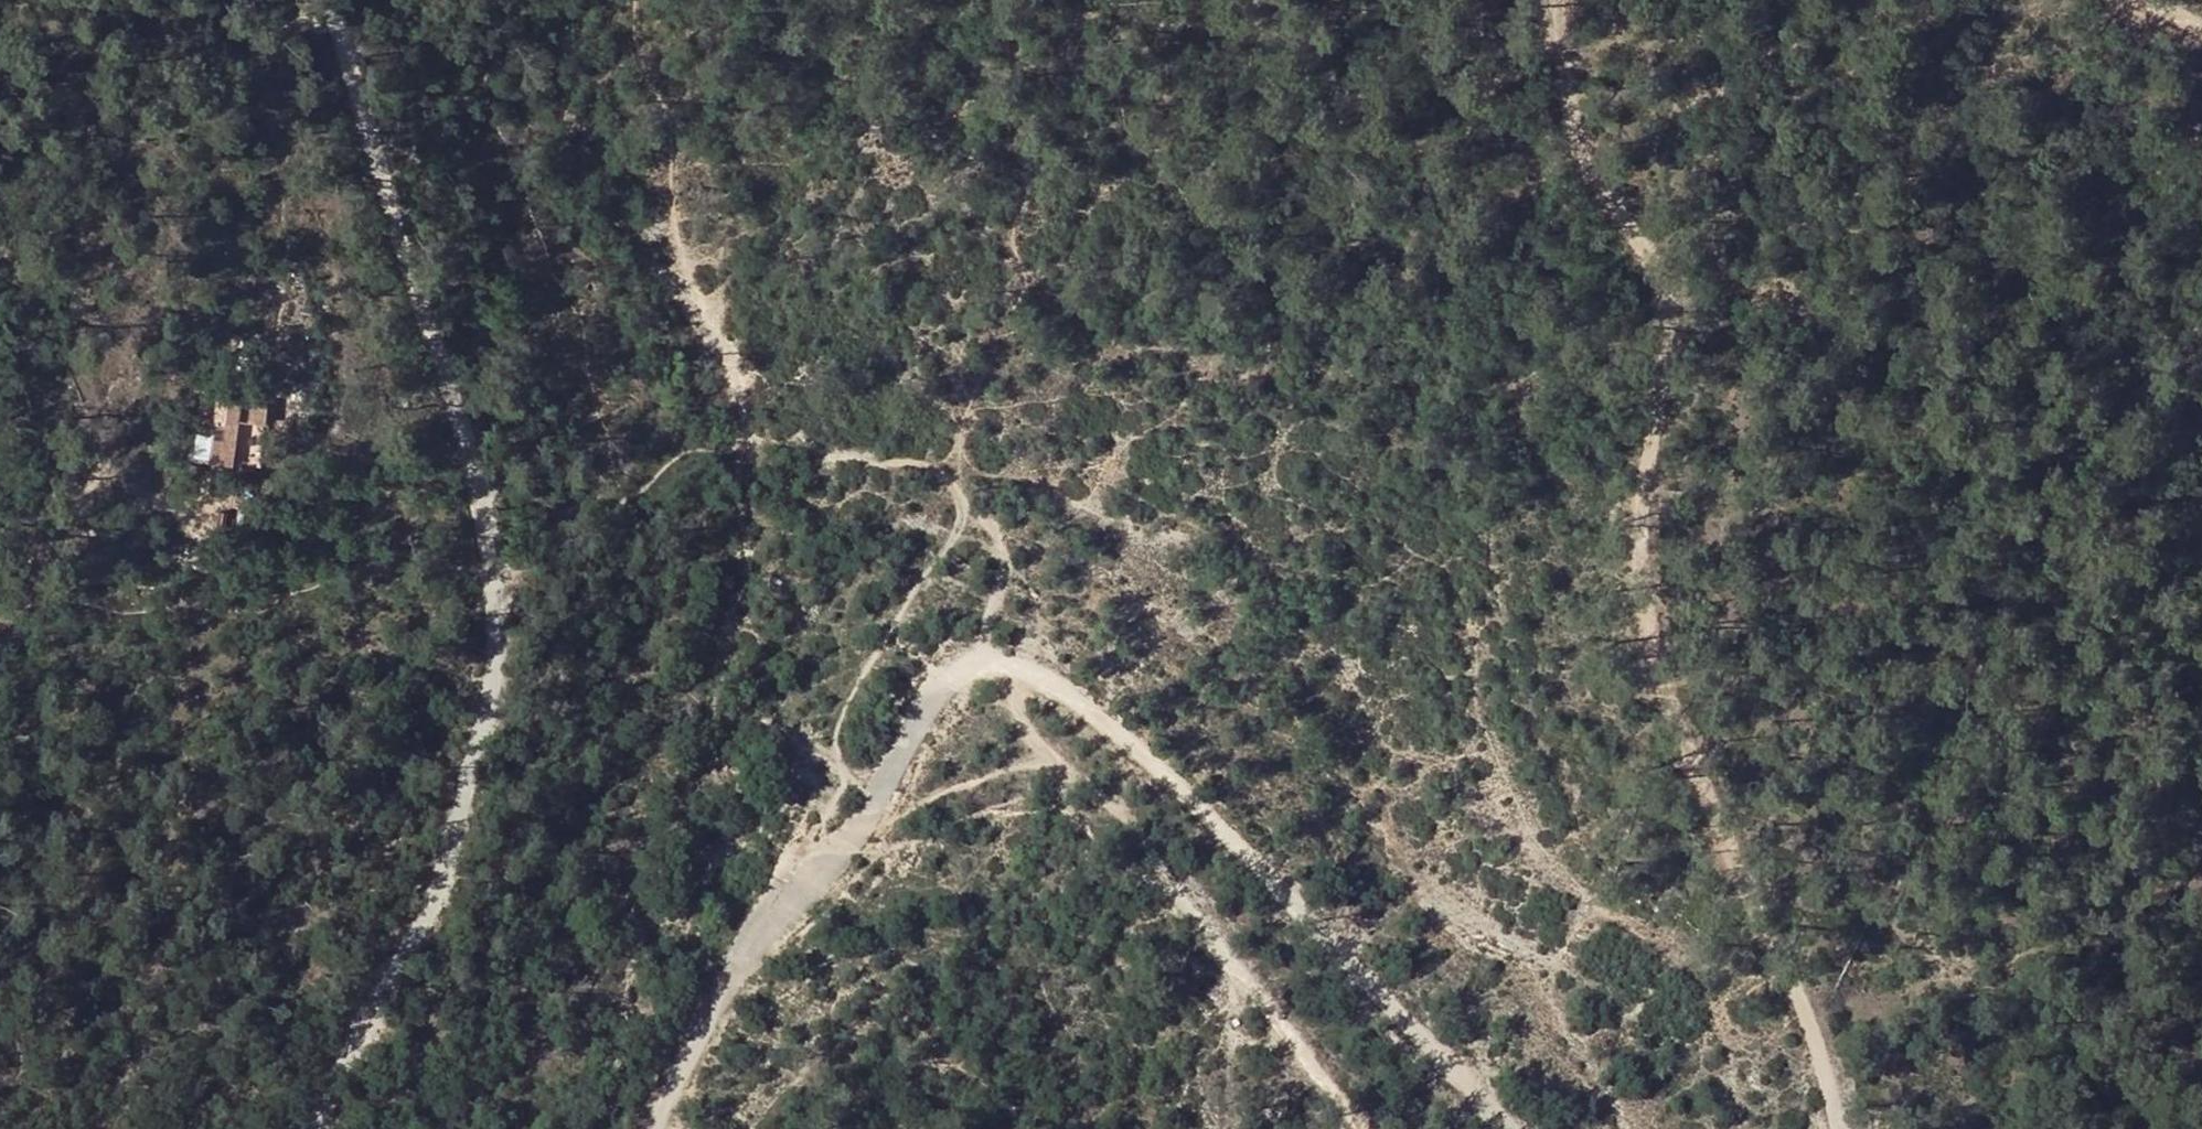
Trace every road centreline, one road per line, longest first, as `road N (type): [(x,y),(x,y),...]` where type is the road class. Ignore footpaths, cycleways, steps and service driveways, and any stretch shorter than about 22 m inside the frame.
road 1 (track): [(295,1128),(499,743),(516,645),(498,516),(400,204),(315,0)]
road 2 (track): [(842,861),(746,970),(653,1128)]

